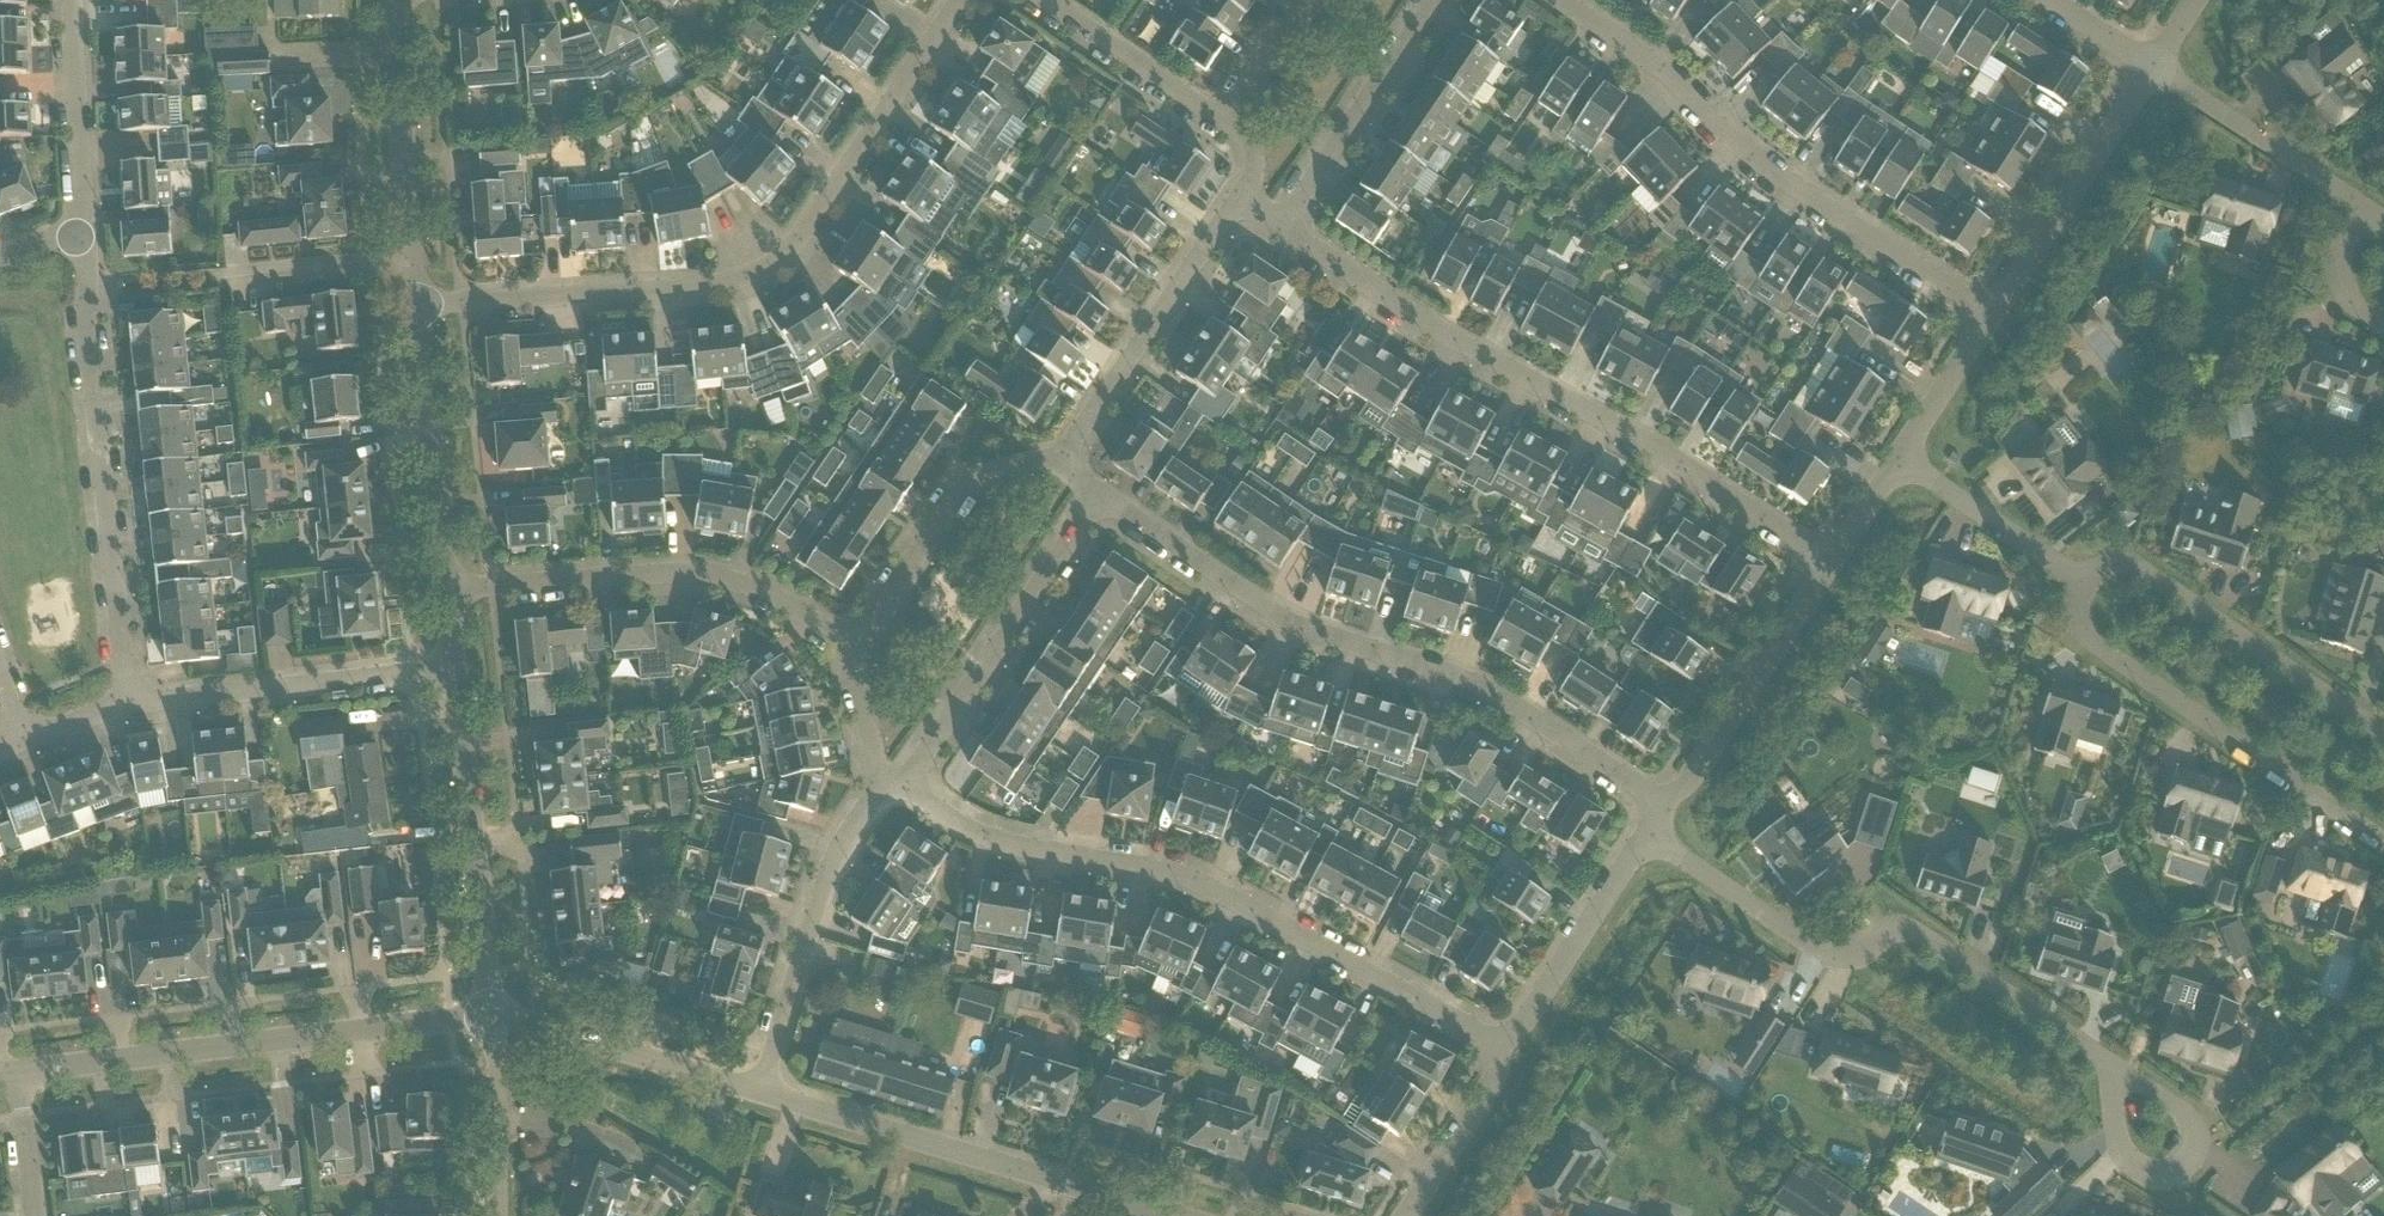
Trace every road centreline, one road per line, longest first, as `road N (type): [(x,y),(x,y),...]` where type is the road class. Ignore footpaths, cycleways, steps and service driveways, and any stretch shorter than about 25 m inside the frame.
road 1 (residential): [(415,301),(720,287),(760,274),(793,246),(962,0)]
road 2 (residential): [(1501,1050),(1184,884),(986,846),(887,791)]
road 3 (residential): [(1660,807),(1473,687),(1289,626),(1099,498)]
road 4 (residential): [(1830,564),(1669,453),(1434,328),(1284,230)]
road 5 (residential): [(1989,317),(1763,169),(1674,78),(1567,0)]
road 6 (residential): [(2093,1044),(1966,954),(1909,927),(1839,956),(1646,826)]
road 7 (residential): [(22,1072),(491,1021)]
road 8 (residential): [(1167,1215),(760,1096)]
road 9 (residential): [(851,645),(739,581),(674,574),(450,589)]
road 10 (residential): [(2080,584),(2083,635),(2383,847)]
road 11 (residential): [(129,702),(88,342),(89,291)]
road 12 (residential): [(887,791),(1099,498)]
road 13 (residential): [(2383,737),(2138,573),(2111,567),(2080,584)]
road 14 (residential): [(491,1021),(456,666)]
road 15 (residential): [(760,1096),(825,874),(887,791)]
road 16 (residential): [(129,702),(456,666)]
road 17 (residential): [(1059,460),(1247,199)]
road 18 (residential): [(415,301),(395,0)]
road 19 (residential): [(1660,807),(1687,785),(1830,564)]
road 20 (residential): [(851,645),(972,479),(1059,460)]
road 21 (residential): [(1989,317),(2149,72)]
road 22 (residential): [(450,589),(415,301)]
road 23 (residential): [(760,1096),(491,1021)]
road 24 (residential): [(1438,0),(1284,230)]
road 25 (residential): [(1501,1050),(1526,1024),(1646,826)]
road 26 (residential): [(2357,206),(2149,72)]
road 27 (residential): [(86,231),(75,0)]
road 28 (residential): [(2080,584),(1898,458)]
road 29 (residential): [(1221,121),(1037,0)]
road 30 (residential): [(498,1215),(491,1021)]
road 31 (residential): [(1410,1215),(1496,1081),(1501,1050)]
road 32 (residential): [(2178,1169),(2195,1153),(2188,1109),(2093,1044)]
road 33 (residential): [(2093,1044),(2126,1156),(2156,1175),(2178,1169)]
road 34 (residential): [(1898,458),(1989,317)]
road 35 (residential): [(887,791),(872,770),(851,645)]
road 36 (residential): [(2357,206),(2337,272),(2343,303),(2383,330)]
road 37 (residential): [(1221,121),(1302,0)]
road 38 (residential): [(36,1215),(22,1072)]
road 39 (residential): [(1830,564),(1898,458)]
road 40 (residential): [(2149,72),(2048,0)]

